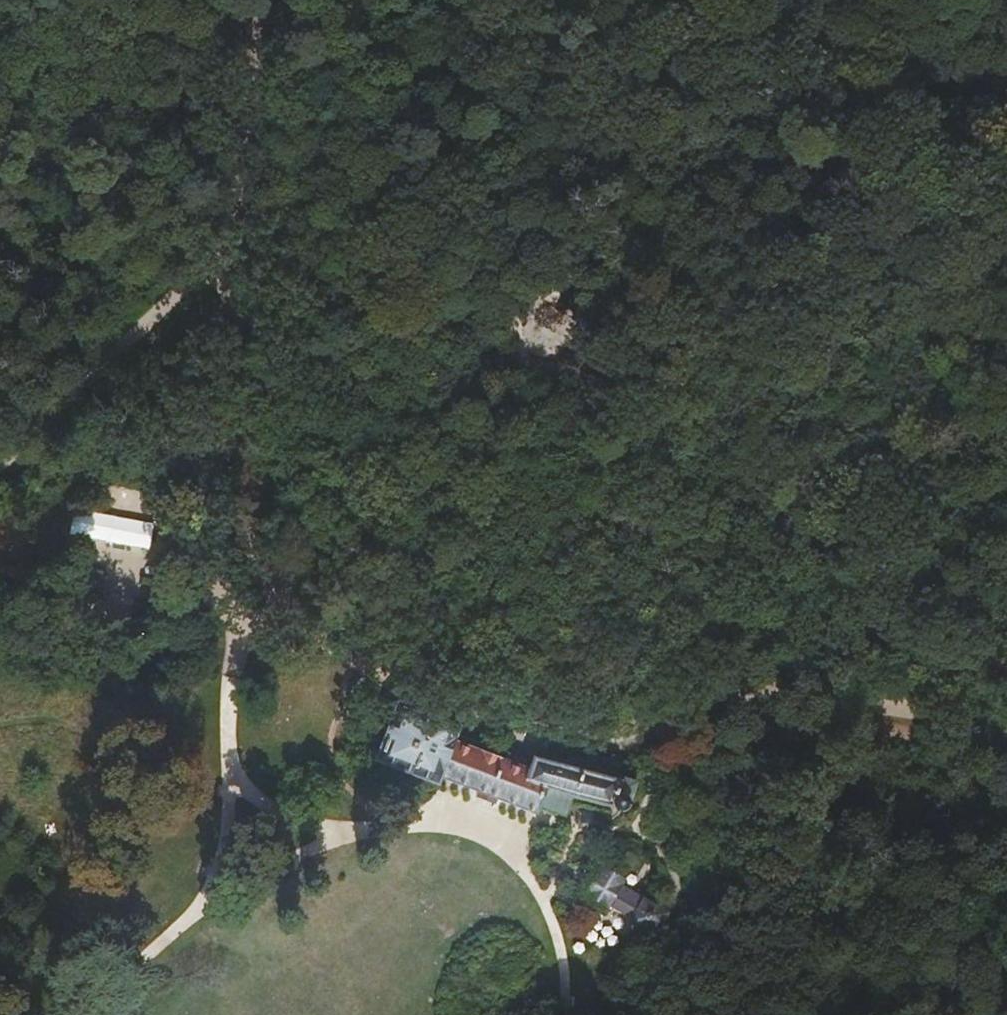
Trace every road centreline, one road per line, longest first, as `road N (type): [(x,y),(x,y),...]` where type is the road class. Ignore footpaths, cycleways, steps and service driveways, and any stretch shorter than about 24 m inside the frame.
road 1 (track): [(1006,737),(903,710),(793,694),(699,708),(623,739),(522,728),(421,694),(269,603)]
road 2 (track): [(0,464),(212,261),(260,0)]
road 3 (track): [(231,593),(172,596),(20,577)]

